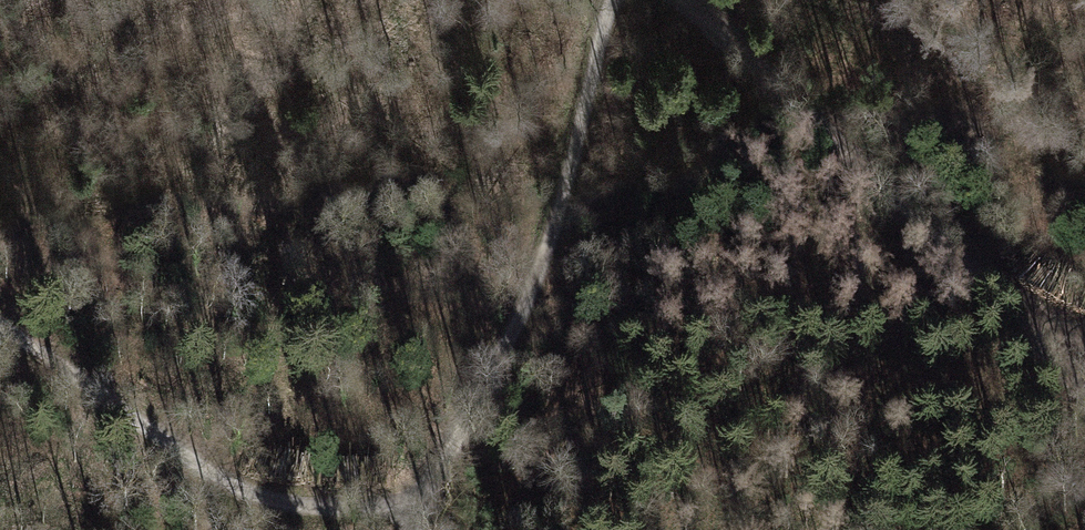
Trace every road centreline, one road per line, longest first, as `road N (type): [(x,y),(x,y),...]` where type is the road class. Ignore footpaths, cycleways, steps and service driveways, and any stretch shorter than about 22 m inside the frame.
road 1 (track): [(429,511),(543,252),(615,0)]
road 2 (track): [(0,327),(249,491),(324,509),(429,511)]
road 3 (track): [(691,0),(1026,329)]

